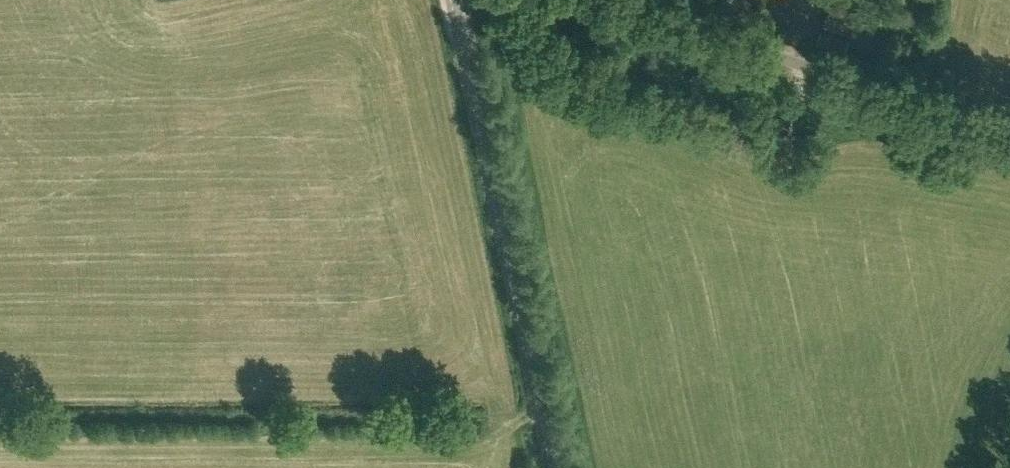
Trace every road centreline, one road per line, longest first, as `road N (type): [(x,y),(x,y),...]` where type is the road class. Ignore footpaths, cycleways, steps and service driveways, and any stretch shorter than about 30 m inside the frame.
road 1 (track): [(0,418),(544,417)]
road 2 (tertiary): [(556,467),(456,0)]
road 3 (unclassified): [(1009,132),(605,0)]

